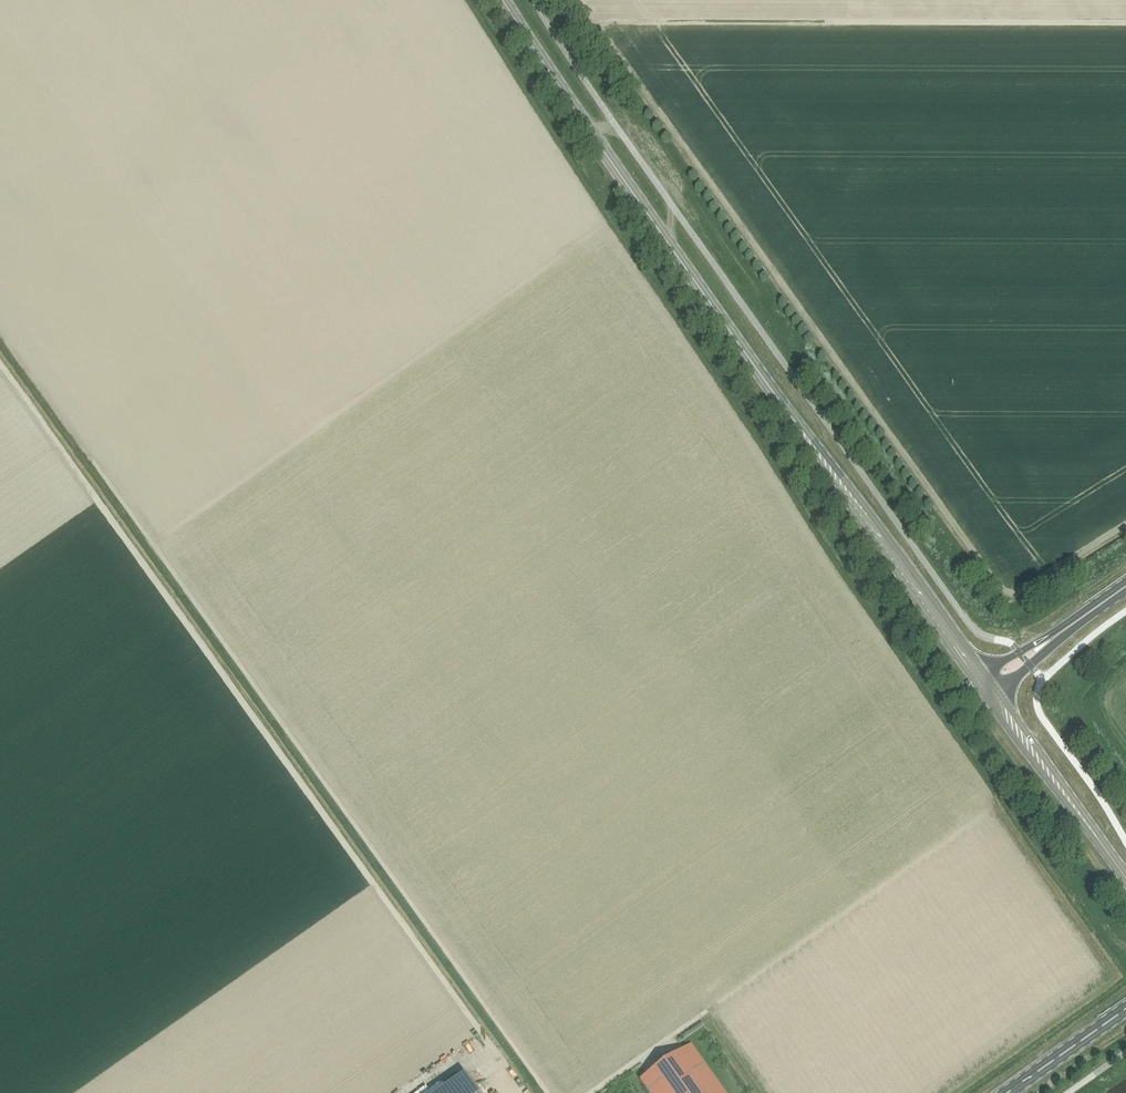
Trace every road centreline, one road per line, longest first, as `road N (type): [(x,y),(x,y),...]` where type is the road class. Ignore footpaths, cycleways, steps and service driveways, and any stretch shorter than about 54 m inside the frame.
road 1 (primary): [(979,678),(502,0)]
road 2 (primary): [(1125,879),(991,694)]
road 3 (primary): [(1007,1092),(1125,1009)]

